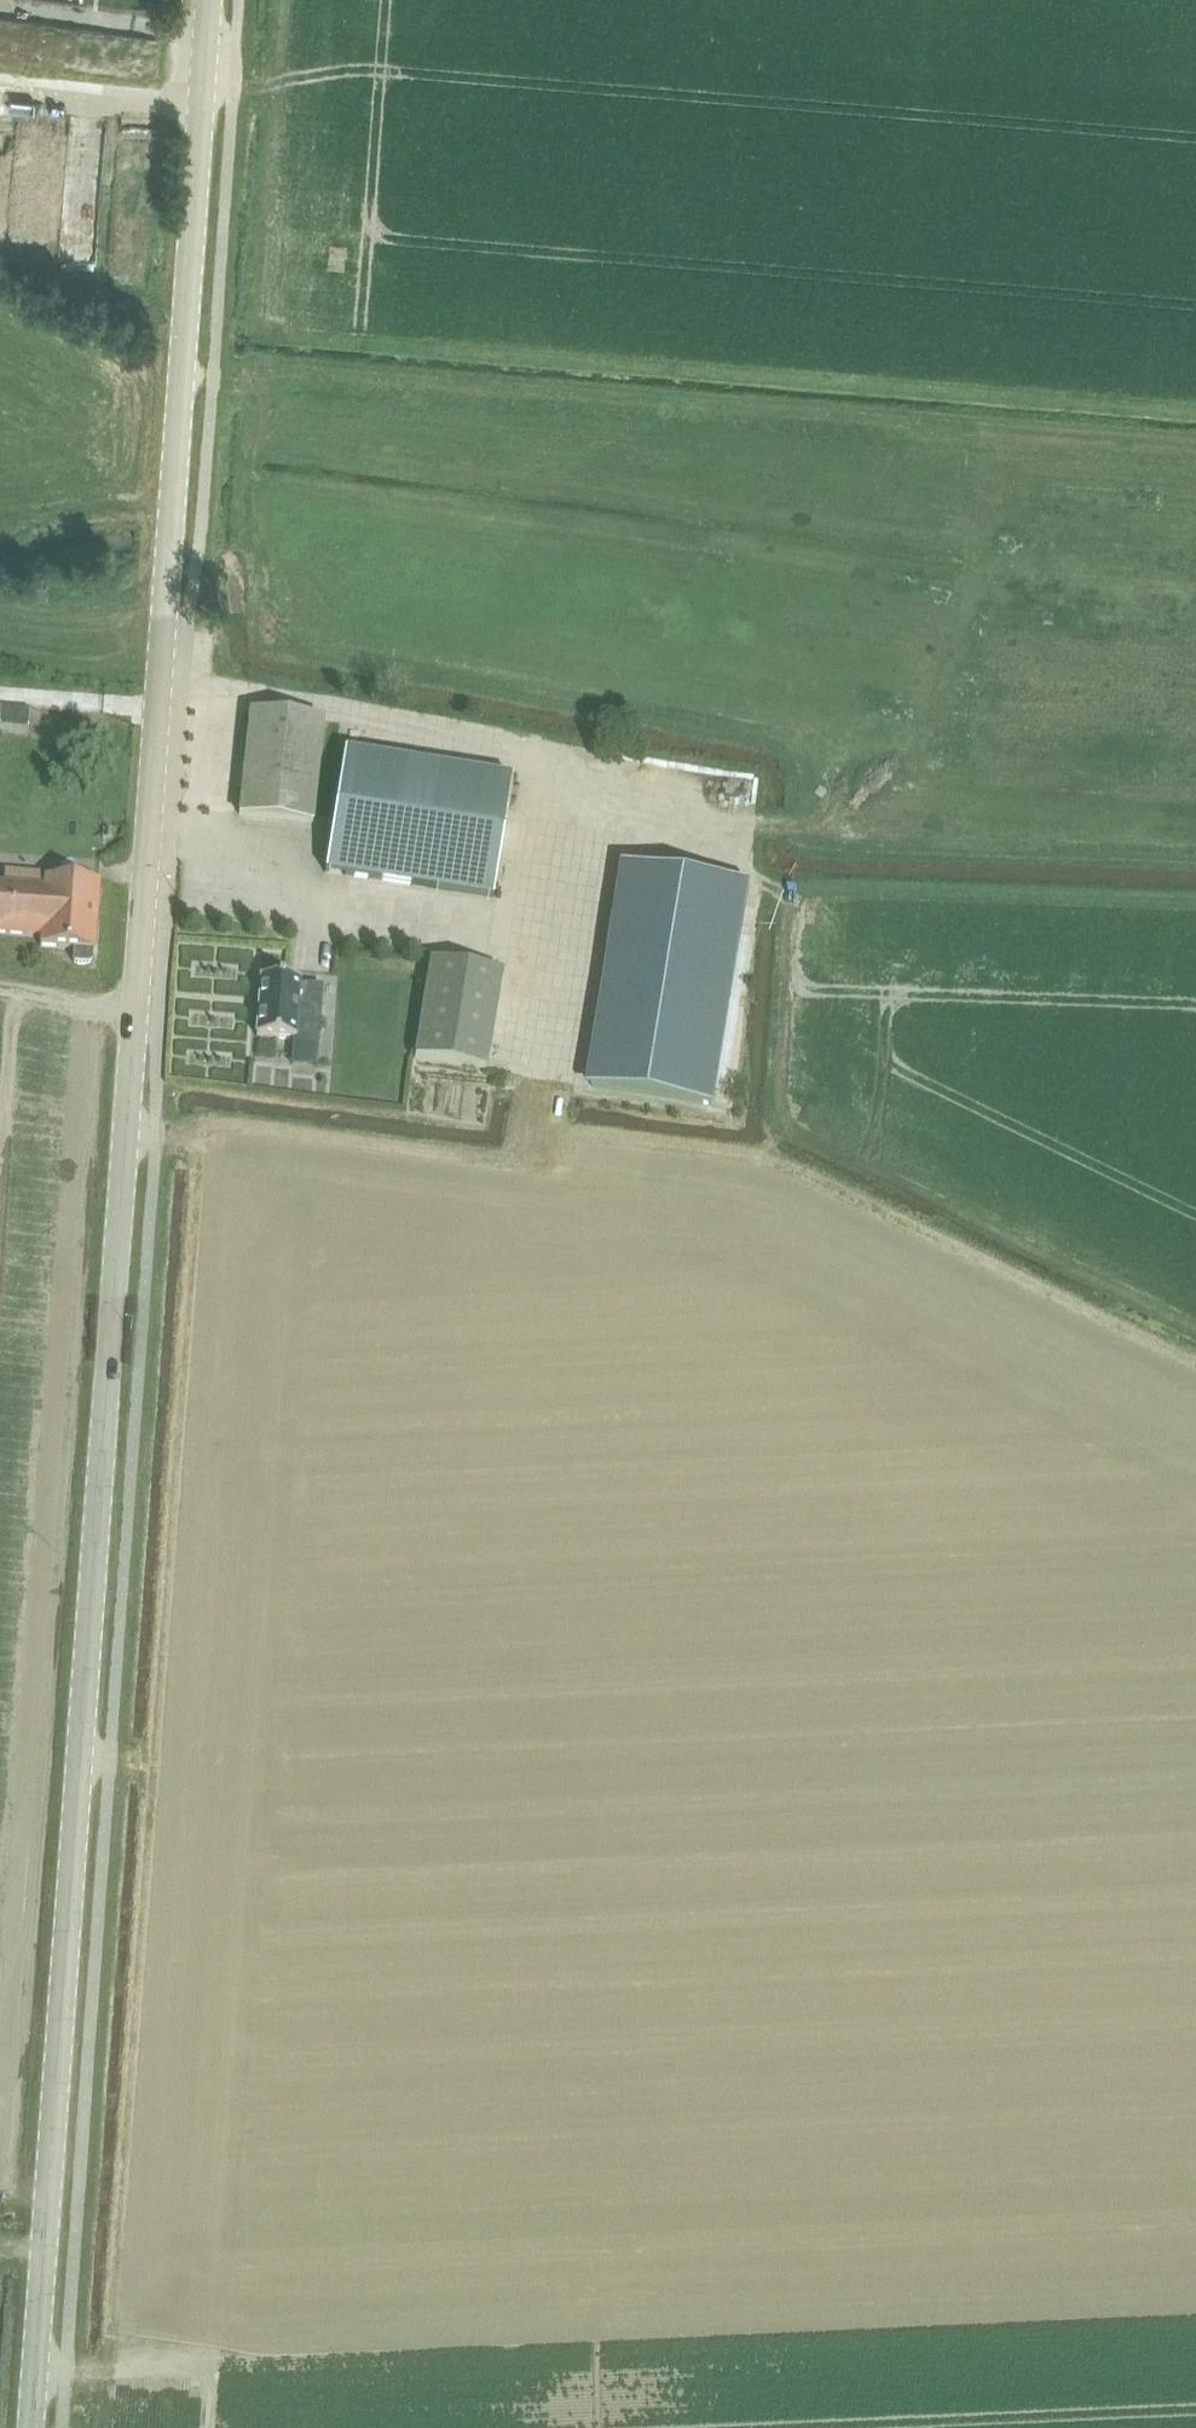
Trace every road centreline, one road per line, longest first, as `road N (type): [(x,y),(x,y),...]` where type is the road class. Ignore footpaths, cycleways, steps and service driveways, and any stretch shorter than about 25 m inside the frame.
road 1 (tertiary): [(31,2427),(208,0)]

